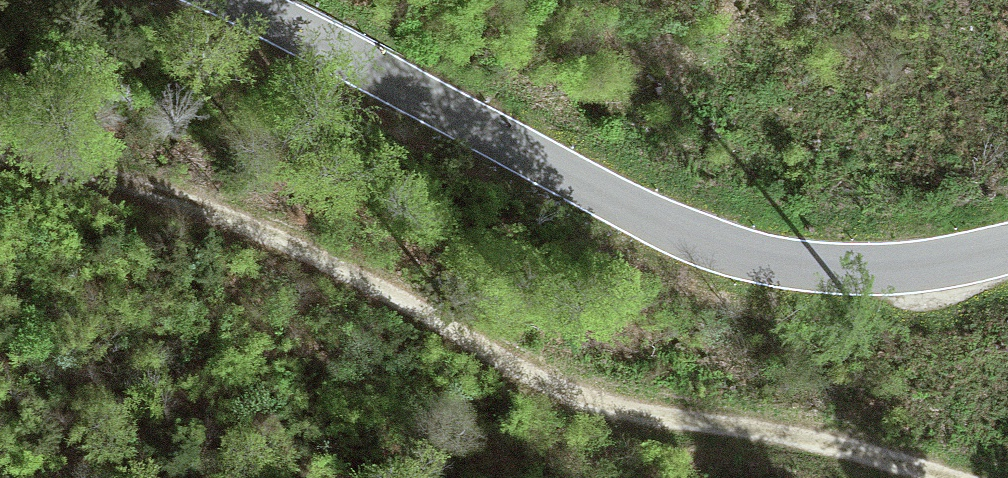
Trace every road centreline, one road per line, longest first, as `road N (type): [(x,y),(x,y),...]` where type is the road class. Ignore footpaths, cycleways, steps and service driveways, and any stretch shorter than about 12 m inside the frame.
road 1 (track): [(0,157),(126,177),(424,306),(474,346),(611,409),(857,452),(953,477)]
road 2 (tertiary): [(1007,249),(940,267),(839,273),(687,236),(227,0)]

